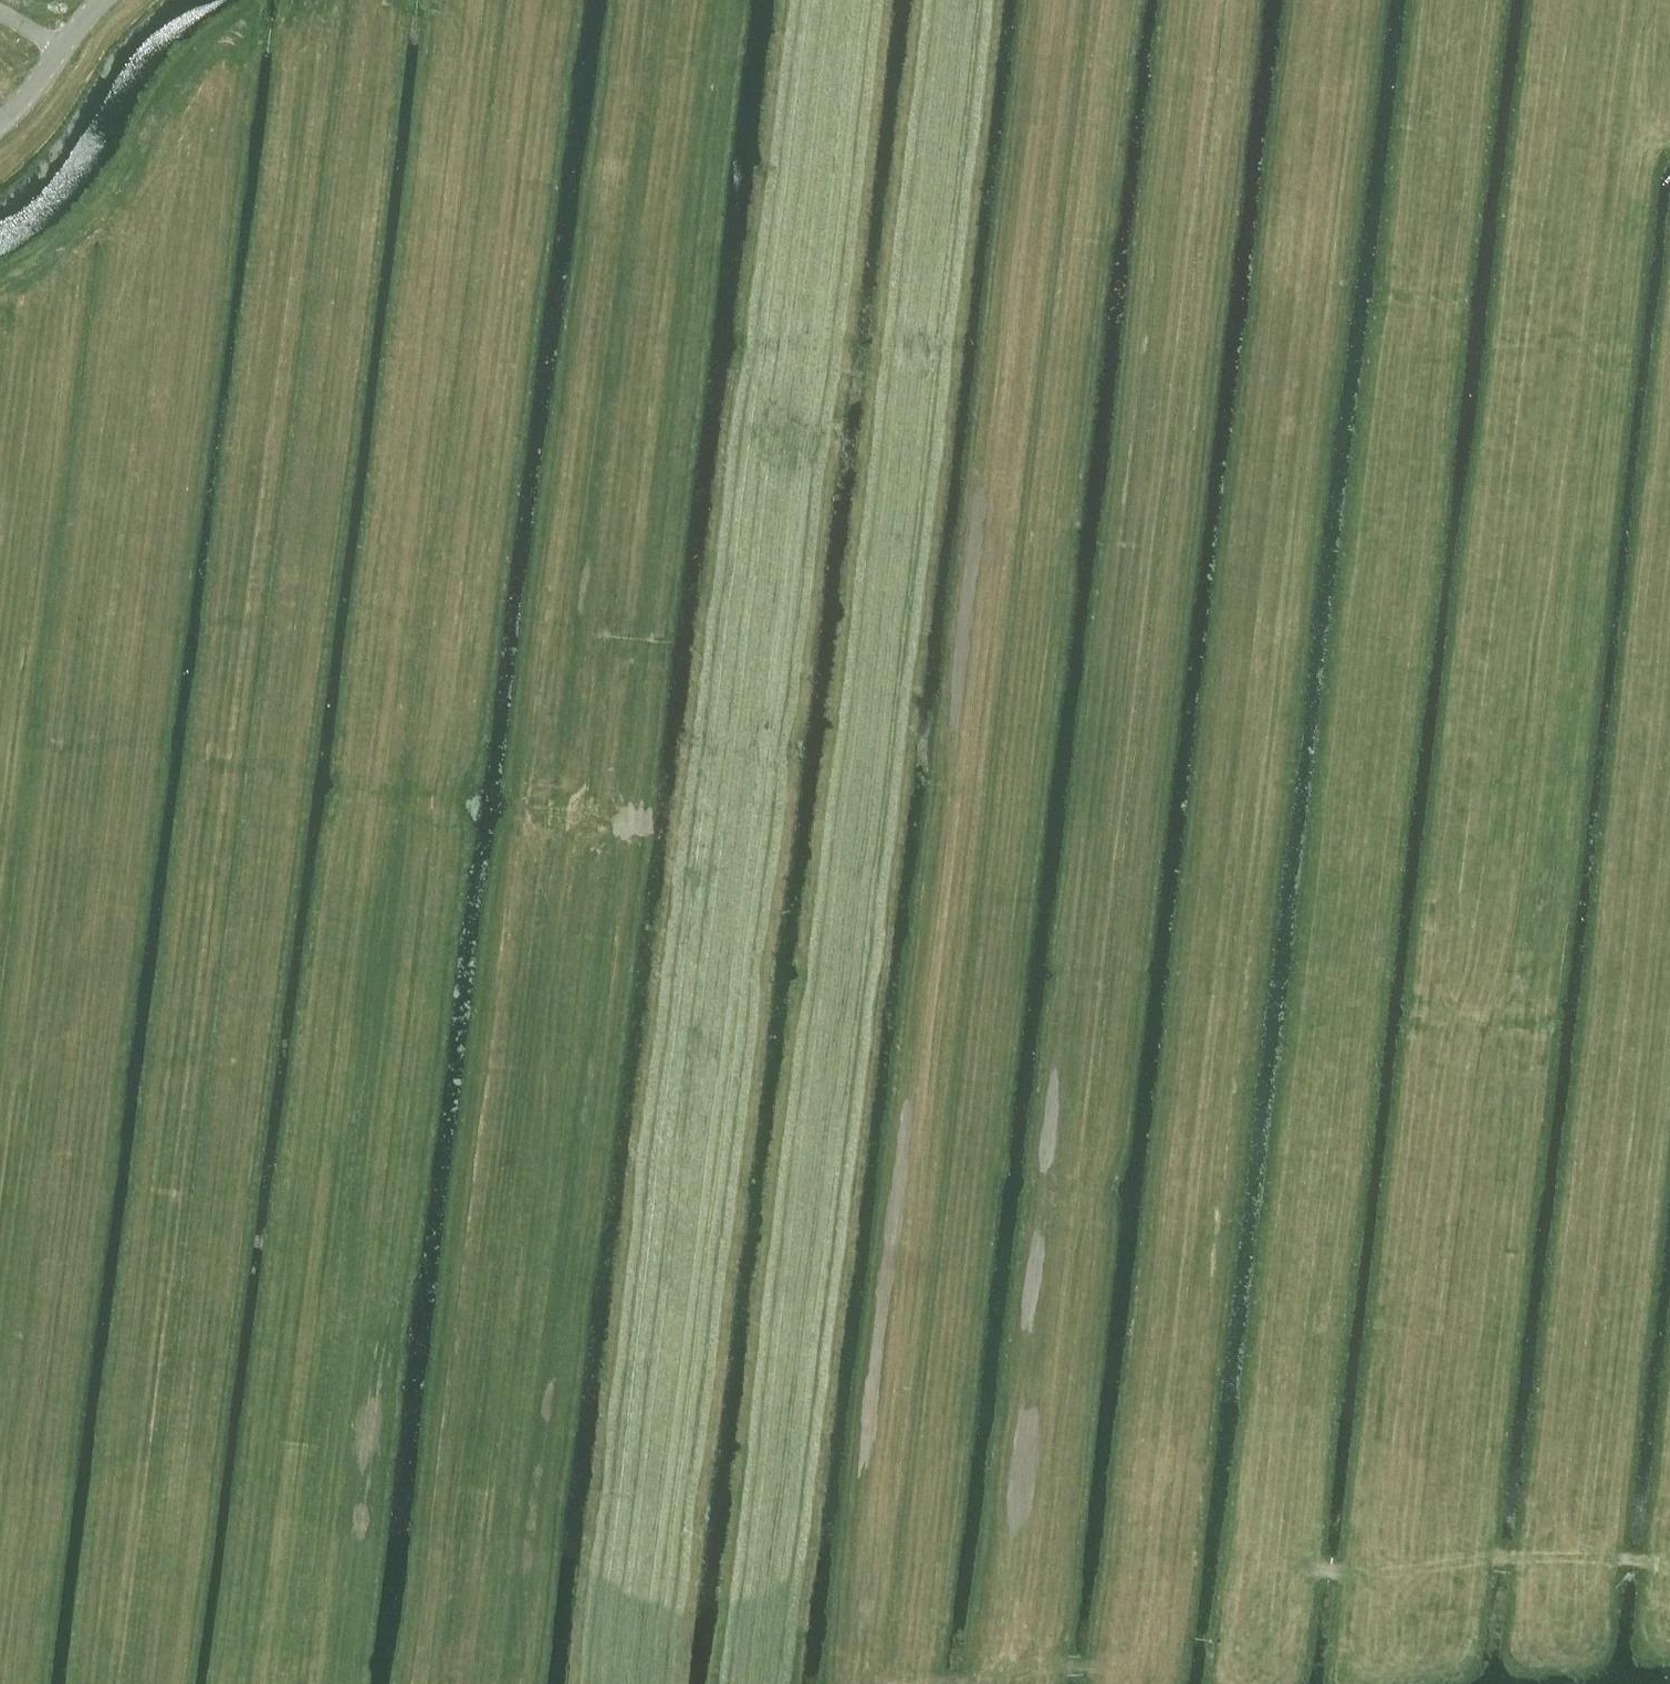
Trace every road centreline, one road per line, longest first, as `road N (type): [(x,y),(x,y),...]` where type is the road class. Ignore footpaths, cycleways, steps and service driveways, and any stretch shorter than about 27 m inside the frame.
road 1 (track): [(1669,1574),(1649,1548),(1413,1557),(1445,1329)]
road 2 (track): [(1413,1557),(1318,1567),(1293,1560),(1306,1436)]
road 3 (unclassified): [(0,117),(102,0)]

